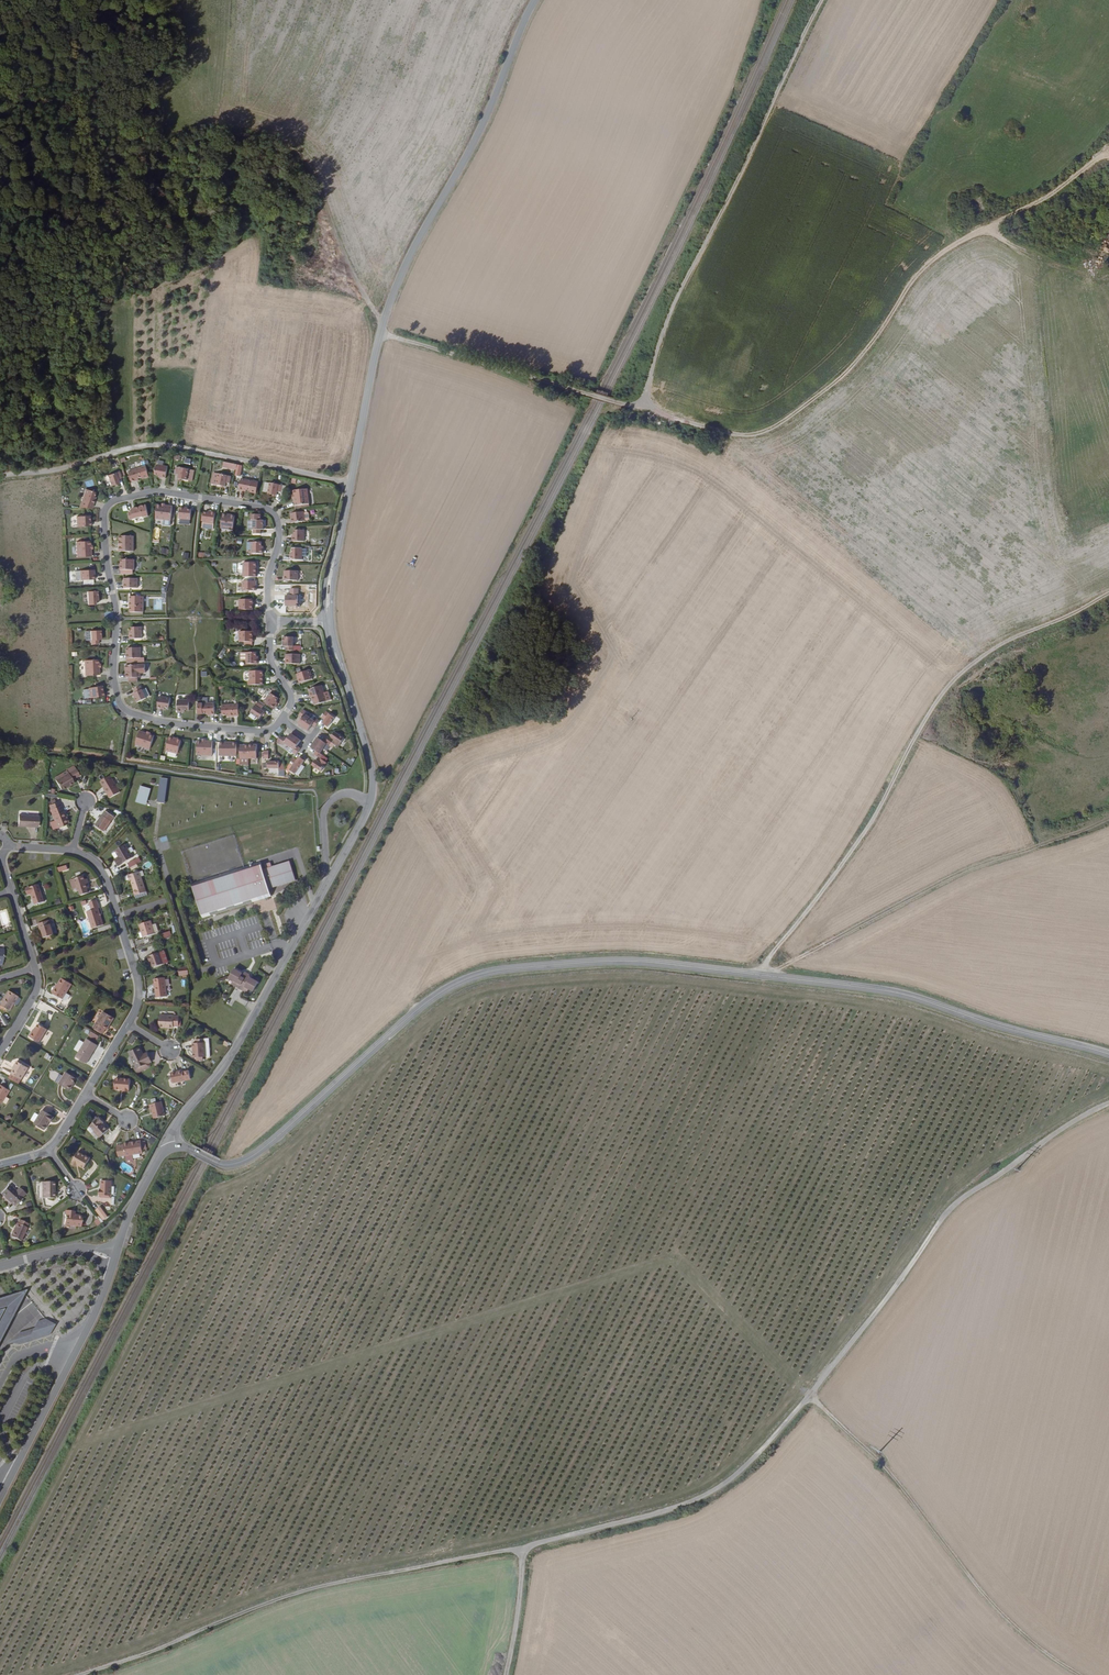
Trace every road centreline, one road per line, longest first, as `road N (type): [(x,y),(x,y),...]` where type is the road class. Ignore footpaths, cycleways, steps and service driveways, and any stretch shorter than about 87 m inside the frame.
road 1 (tertiary): [(1108,1054),(878,989),(650,962),(540,966),(485,973),(447,989),(243,1161),(223,1165),(173,1147)]
road 2 (track): [(1108,822),(968,872),(762,975),(867,834),(950,685),(982,656),(1108,595)]
road 3 (track): [(79,1674),(306,1590),(682,1505),(732,1479),(809,1395)]
road 4 (residential): [(282,719),(253,731),(161,721),(123,707),(114,670),(106,508),(155,491),(271,511),(279,533),(269,621)]
road 5 (unclassified): [(536,0),(384,323),(340,536)]
road 6 (track): [(0,252),(59,227),(96,194),(164,154),(208,136),(249,136),(278,144),(322,187),(328,215),(384,323)]
road 7 (track): [(1029,254),(985,234),(956,245),(915,279),(846,377),(759,436),(616,401)]
road 8 (track): [(822,0),(668,316),(641,409)]
road 9 (track): [(809,1395),(949,1210),(1108,1103)]
road 10 (track): [(809,1395),(914,1500),(1015,1626),(1081,1674)]
road 11 (track): [(351,484),(153,444),(69,468),(0,476)]
road 12 (unclassified): [(330,878),(223,1068),(177,1124),(173,1147)]
road 13 (tertiary): [(114,1261),(91,1325),(0,1499)]
road 14 (track): [(382,332),(616,401)]
road 15 (residential): [(73,851),(105,876),(137,978),(129,1025)]
road 16 (tertiary): [(173,1147),(138,1197),(114,1261)]
road 17 (track): [(521,1547),(507,1674)]
road 18 (unclassified): [(347,685),(371,766),(370,803)]
road 19 (unclassified): [(370,803),(344,794),(326,807),(330,878)]

